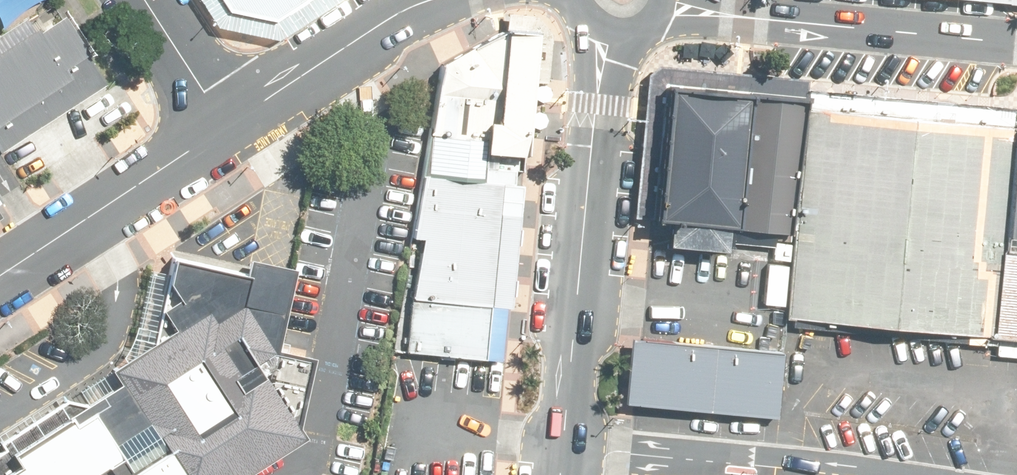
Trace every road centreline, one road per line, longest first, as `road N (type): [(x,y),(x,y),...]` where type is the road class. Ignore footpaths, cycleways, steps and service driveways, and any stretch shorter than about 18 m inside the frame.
road 1 (tertiary): [(562,447),(603,33)]
road 2 (tertiary): [(660,2),(712,14),(1016,43)]
road 3 (residential): [(911,474),(743,454),(562,447)]
road 4 (tertiary): [(225,127),(0,277)]
road 5 (tertiary): [(429,0),(225,127)]
road 6 (residential): [(144,0),(225,127)]

